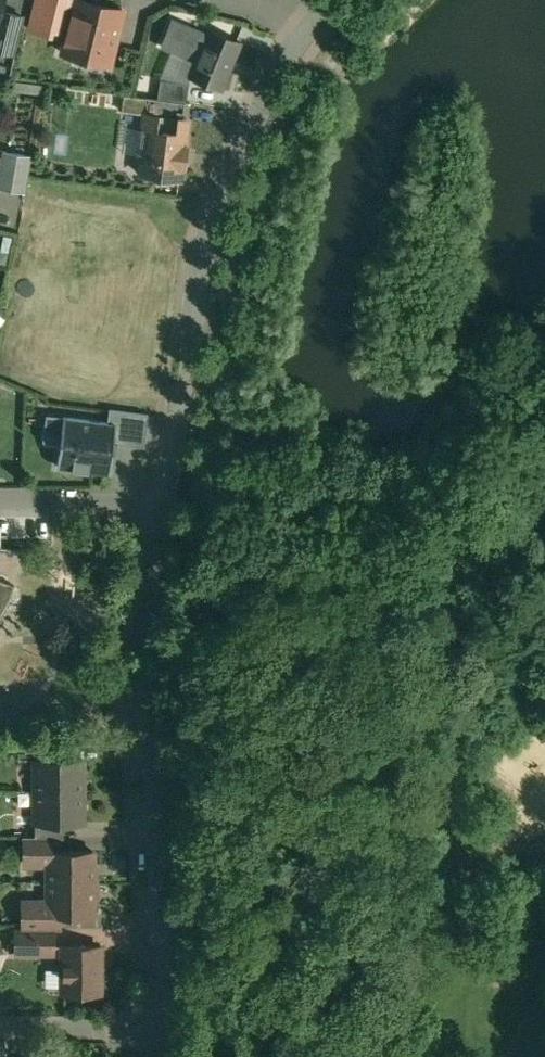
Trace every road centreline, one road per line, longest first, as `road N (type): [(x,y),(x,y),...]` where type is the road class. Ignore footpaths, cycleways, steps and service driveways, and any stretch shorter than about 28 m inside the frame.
road 1 (residential): [(159,1027),(146,680),(166,504)]
road 2 (residential): [(166,504),(208,228),(267,79),(303,18)]
road 3 (residential): [(166,504),(0,504)]
road 4 (residential): [(0,1030),(159,1027)]

